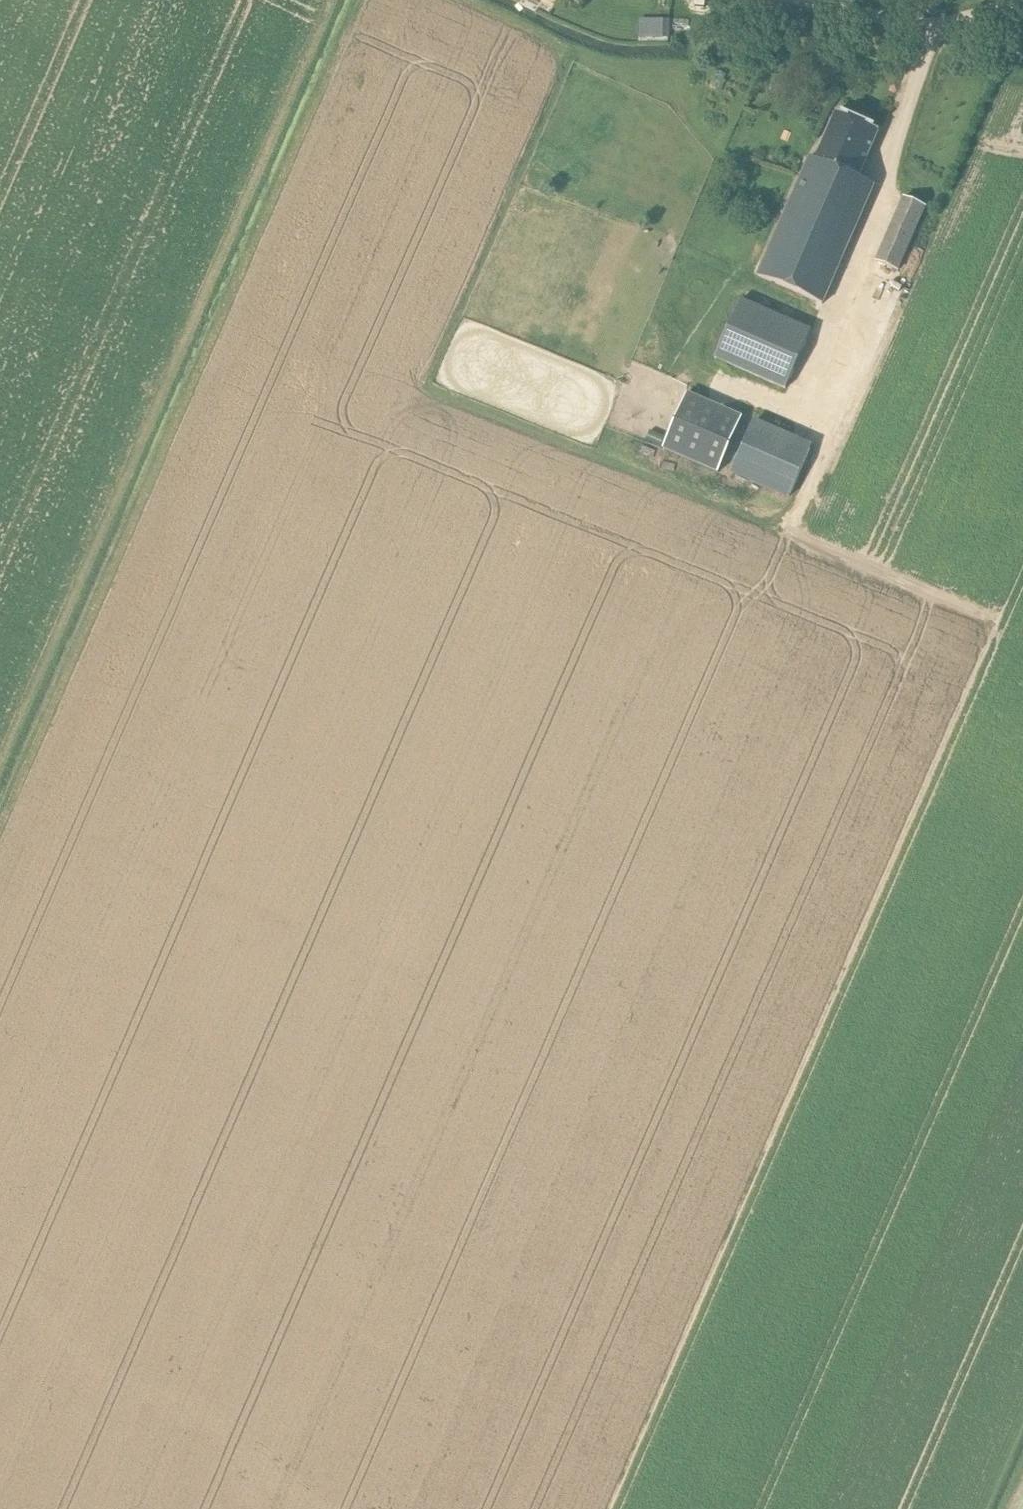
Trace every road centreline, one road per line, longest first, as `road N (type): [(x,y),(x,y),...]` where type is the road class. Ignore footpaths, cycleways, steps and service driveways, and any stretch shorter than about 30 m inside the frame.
road 1 (track): [(360,0),(0,824)]
road 2 (track): [(0,761),(332,0)]
road 3 (track): [(675,79),(600,66),(464,0)]

